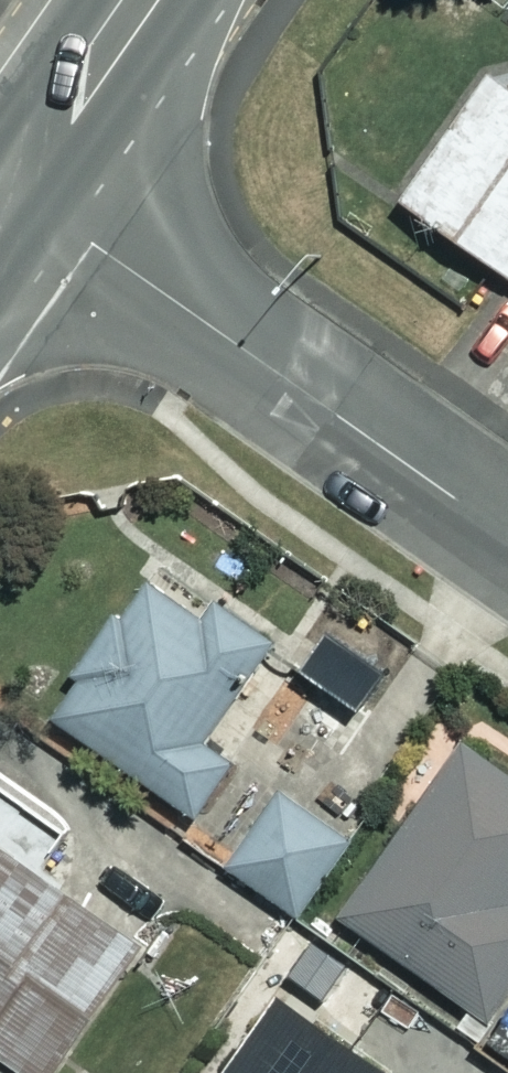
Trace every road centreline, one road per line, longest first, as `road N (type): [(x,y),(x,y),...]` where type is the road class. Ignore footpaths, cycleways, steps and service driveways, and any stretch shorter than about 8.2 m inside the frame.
road 1 (residential): [(507,536),(23,187)]
road 2 (secondary): [(140,0),(23,187)]

